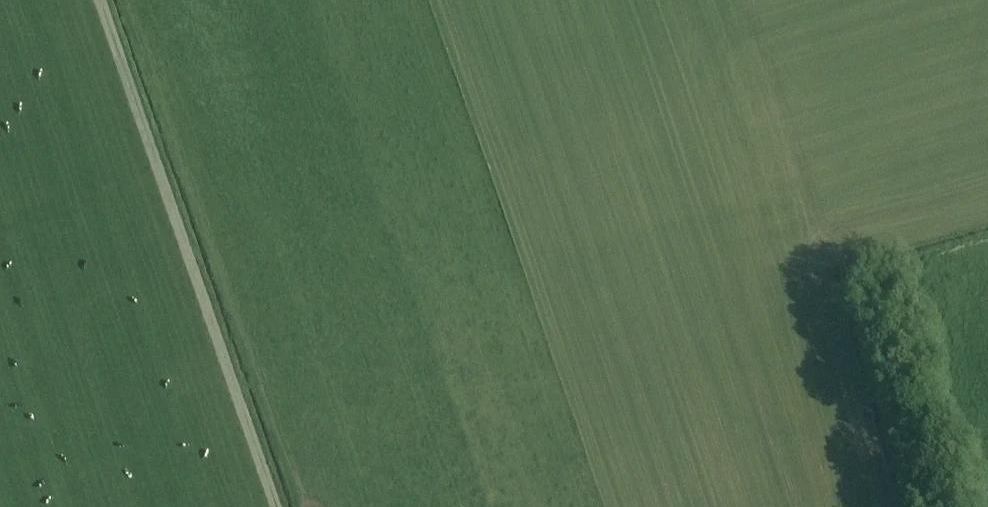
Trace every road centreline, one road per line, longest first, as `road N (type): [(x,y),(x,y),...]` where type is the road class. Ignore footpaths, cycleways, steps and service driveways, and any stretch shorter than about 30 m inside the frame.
road 1 (track): [(276,506),(97,0)]

